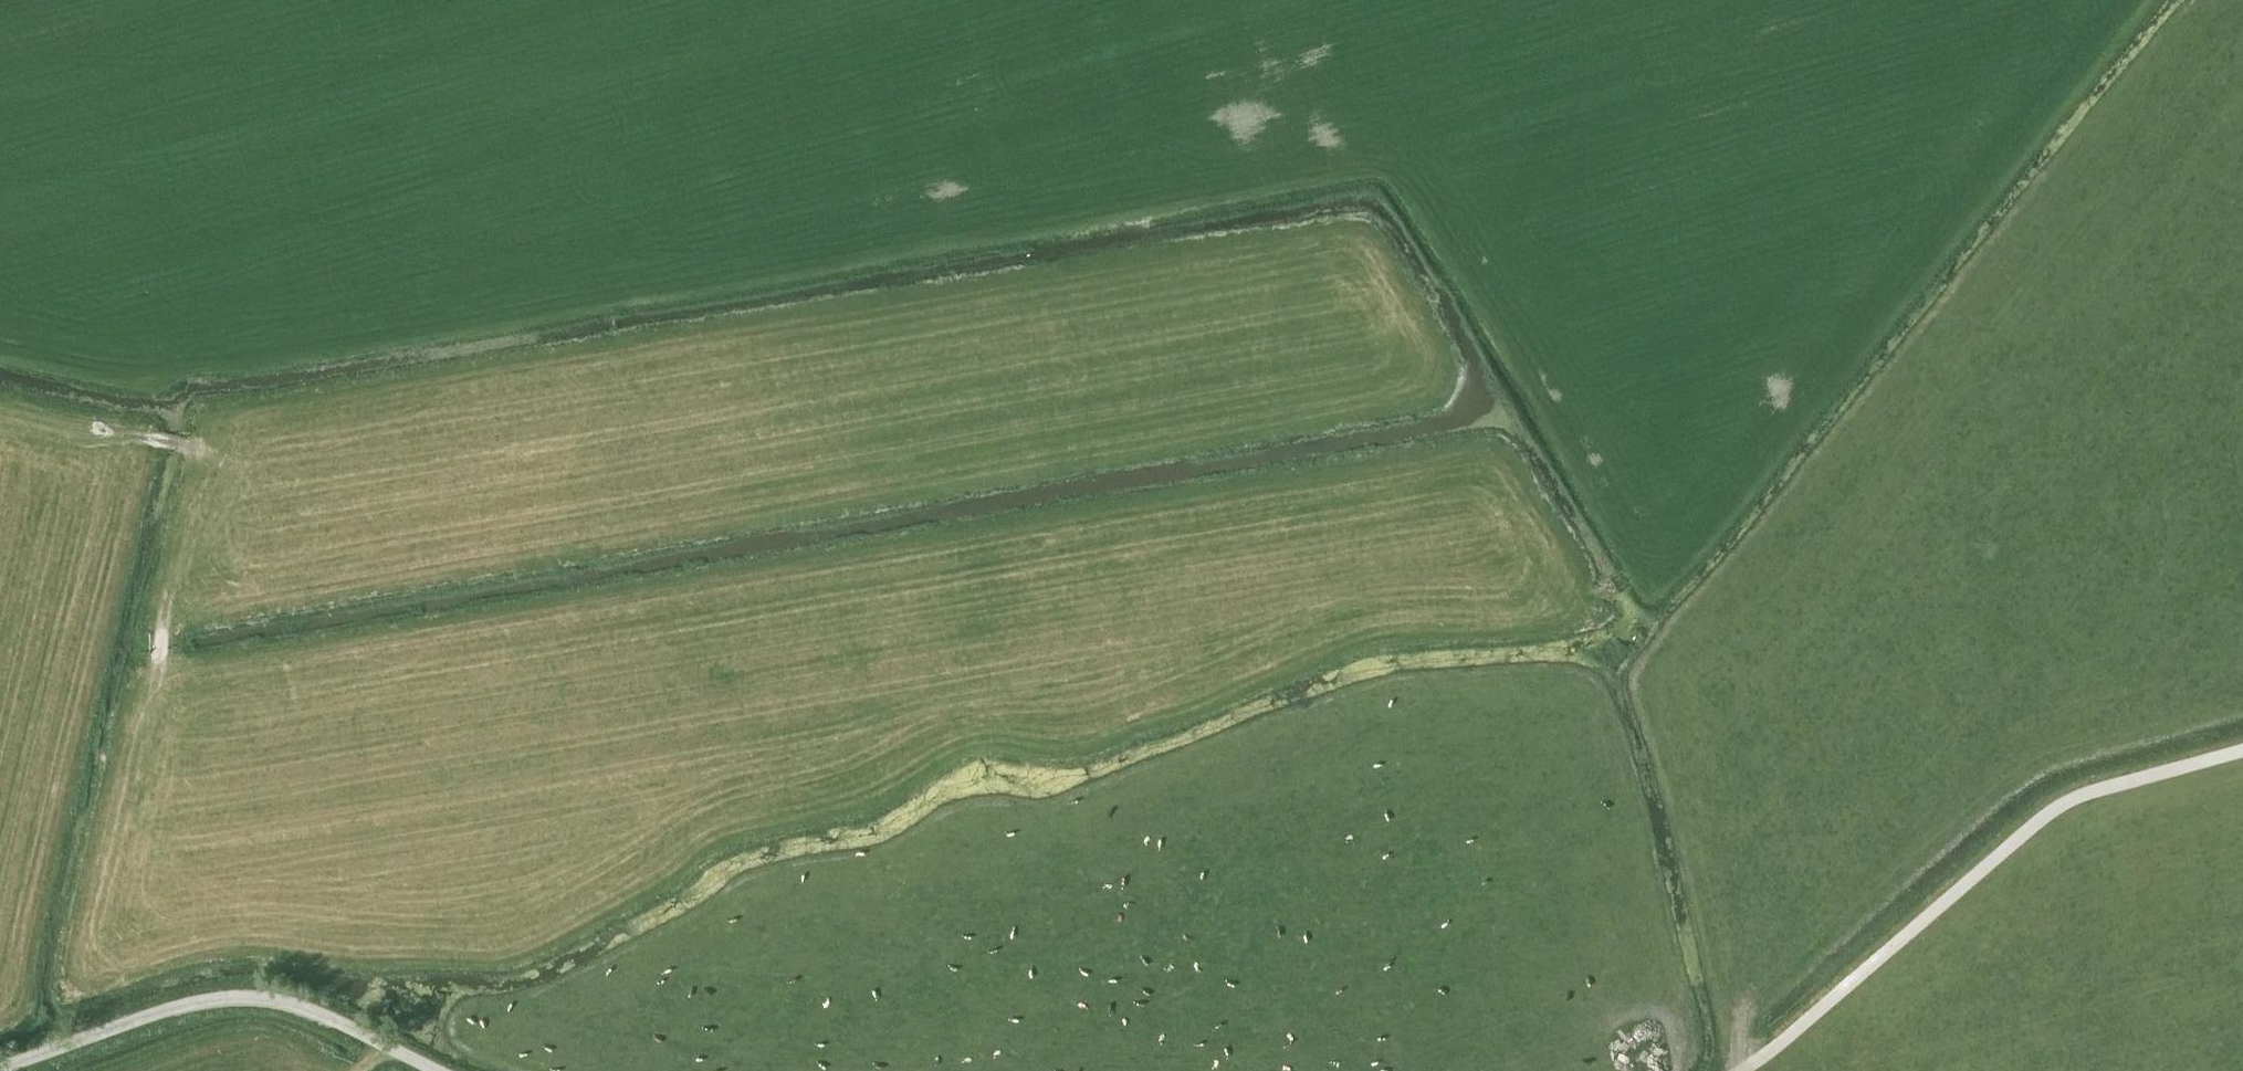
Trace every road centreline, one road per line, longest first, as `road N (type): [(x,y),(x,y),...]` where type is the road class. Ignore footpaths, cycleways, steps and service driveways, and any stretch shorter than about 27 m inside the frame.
road 1 (track): [(1749,1070),(2052,811),(2098,788),(2242,750)]
road 2 (unclassified): [(0,1069),(190,1005),(253,1000),(343,1027),(434,1070)]

